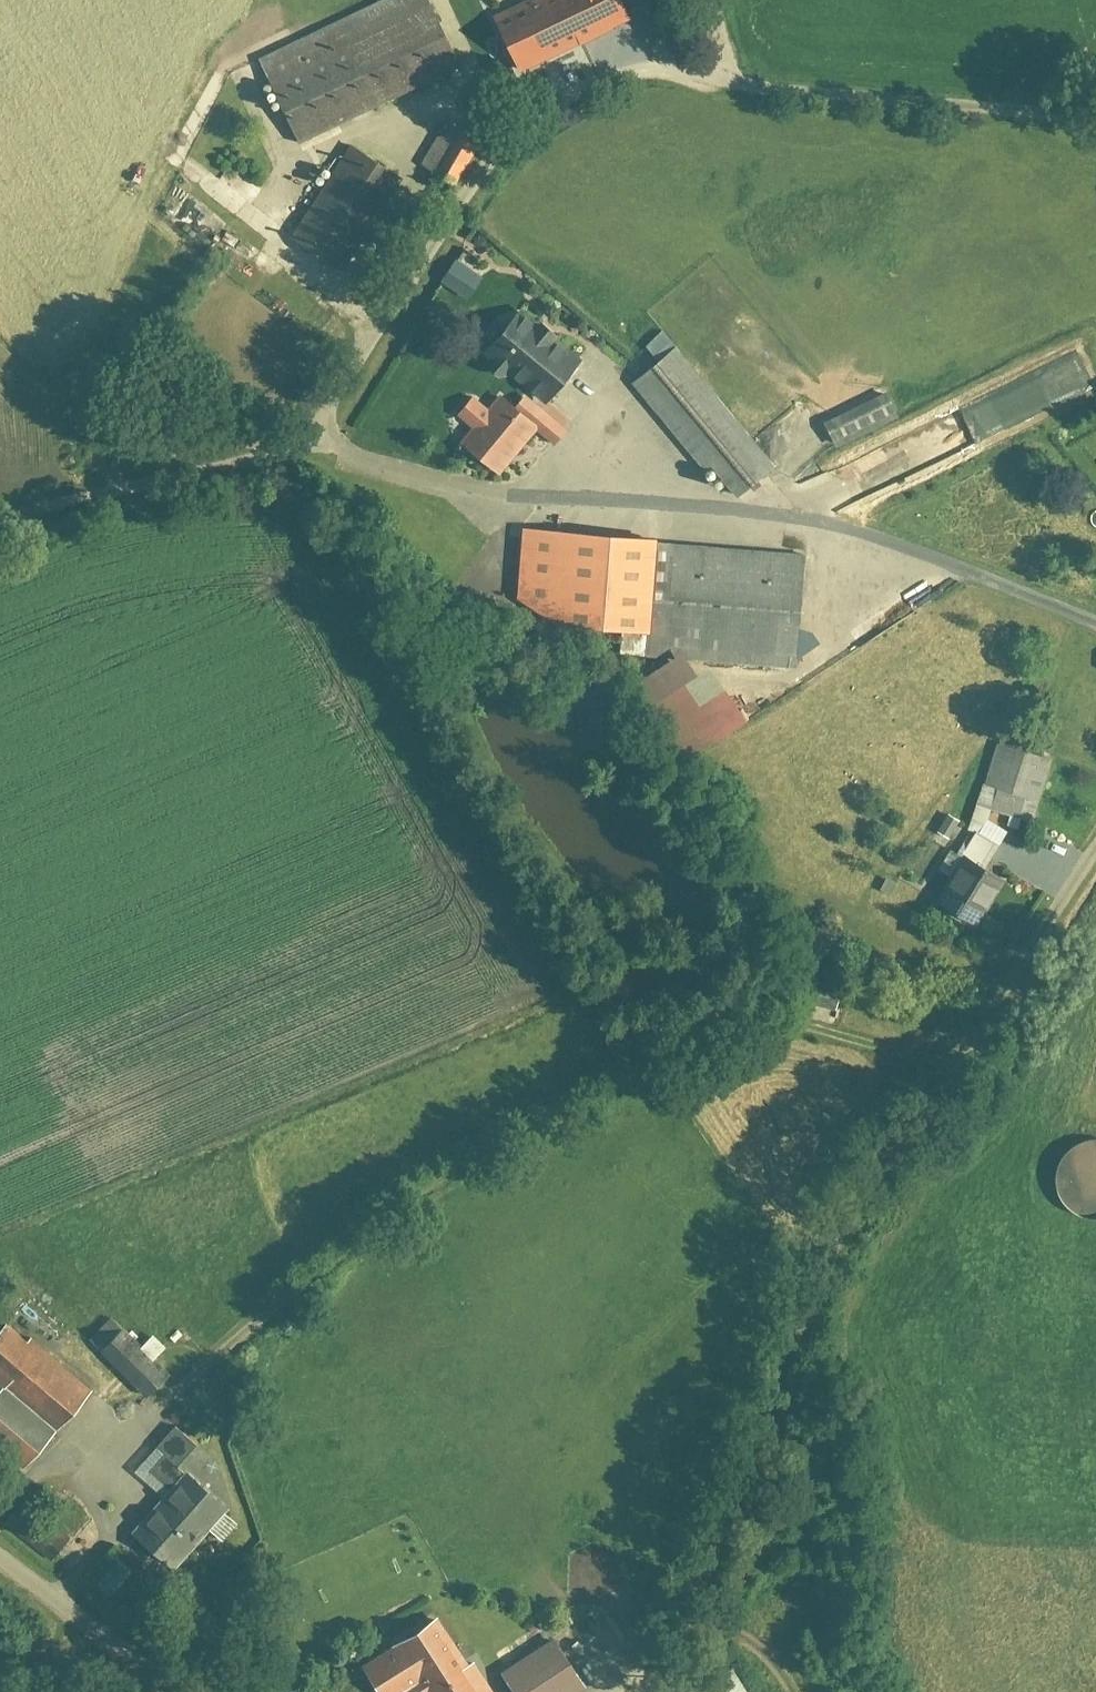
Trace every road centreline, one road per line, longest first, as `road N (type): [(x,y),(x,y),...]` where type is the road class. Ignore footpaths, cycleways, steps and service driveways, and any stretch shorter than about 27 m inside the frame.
road 1 (track): [(1072,890),(898,1148),(774,1406),(681,1653),(637,1691)]
road 2 (residential): [(0,1569),(169,1691)]

